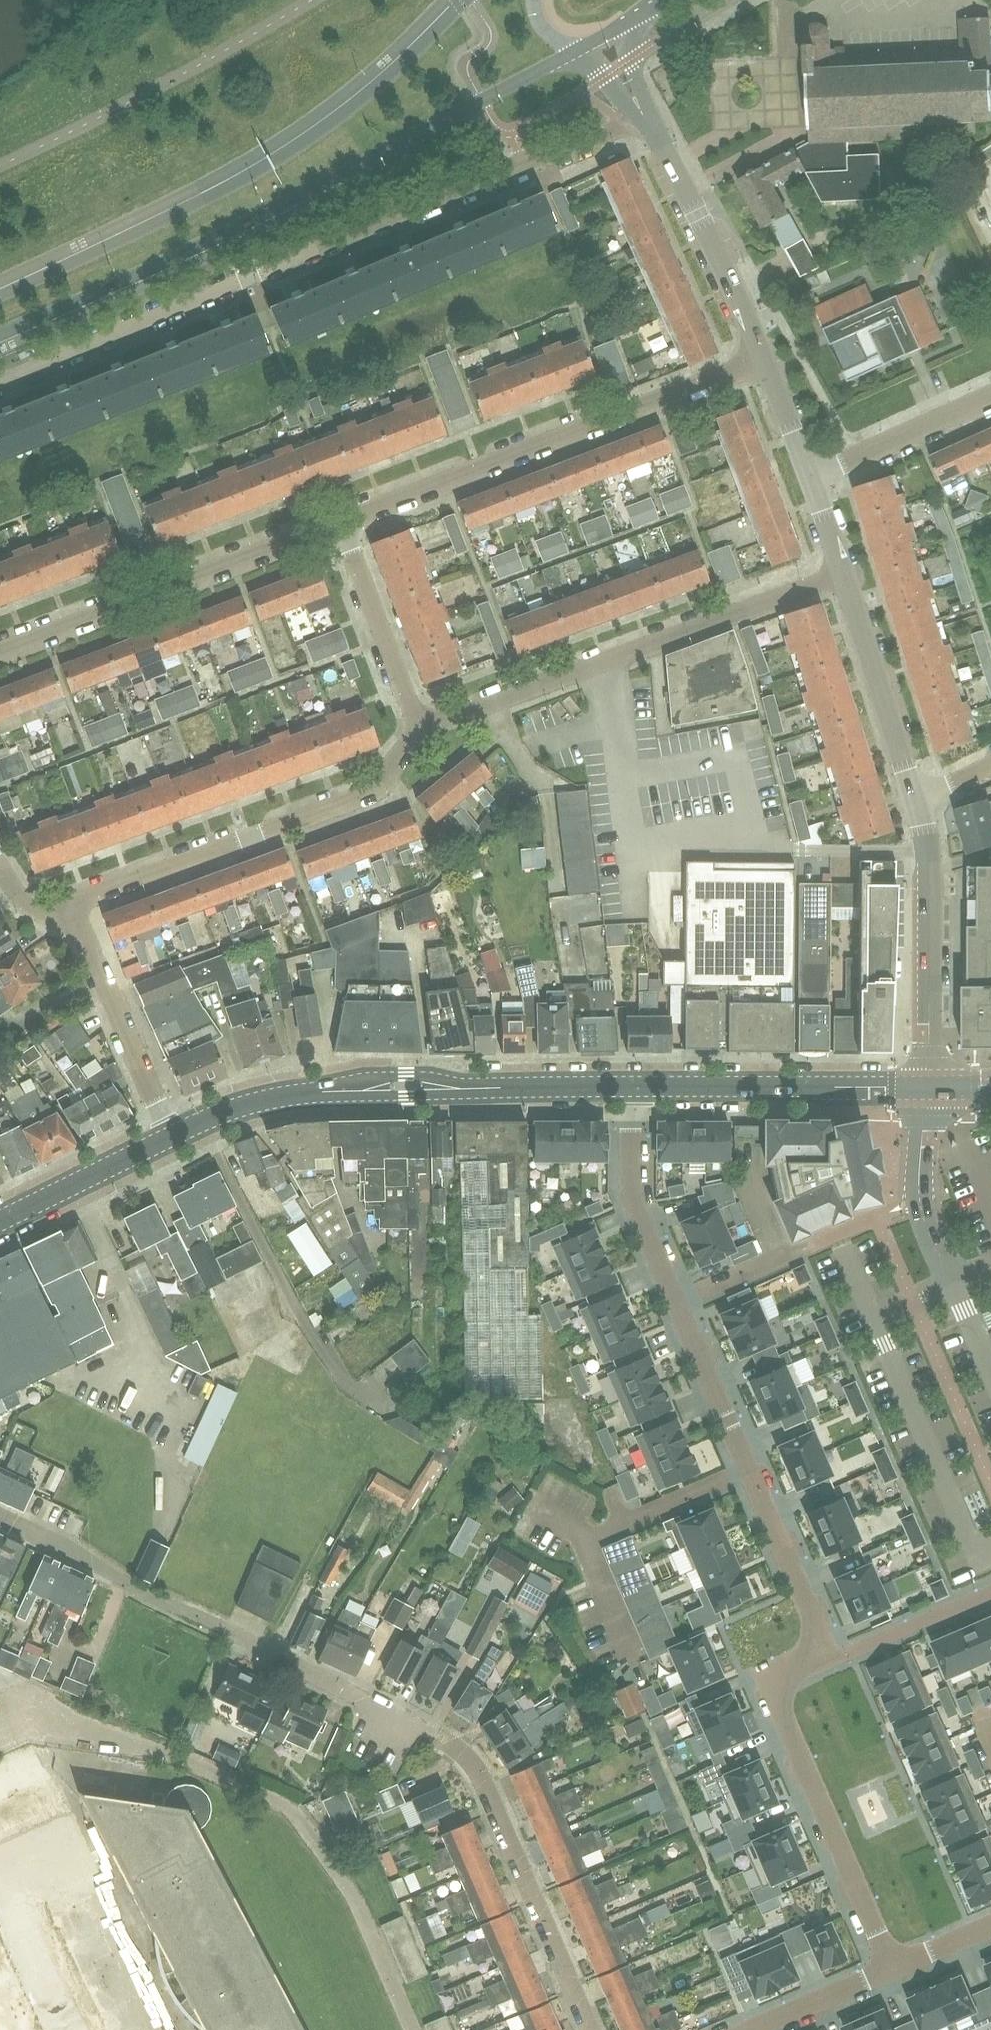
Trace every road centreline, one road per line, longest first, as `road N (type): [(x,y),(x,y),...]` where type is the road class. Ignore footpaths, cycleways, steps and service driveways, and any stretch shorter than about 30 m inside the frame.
road 1 (residential): [(676,1300),(829,1659),(772,1683),(891,1968)]
road 2 (residential): [(647,117),(0,381)]
road 3 (primary): [(0,333),(335,179),(578,52)]
road 4 (primary): [(467,0),(383,82),(289,153),(0,295)]
road 5 (tertiary): [(174,1132),(250,1101),(315,1088),(627,1086)]
road 6 (residential): [(338,527),(765,360)]
road 7 (residential): [(418,729),(845,577)]
road 8 (residential): [(400,1716),(0,1518)]
road 9 (residential): [(418,729),(384,781),(356,799),(88,900),(60,918)]
road 10 (residential): [(338,527),(0,658)]
road 11 (tertiary): [(627,1086),(929,1089)]
road 12 (residential): [(592,2029),(465,1759)]
road 13 (residential): [(929,1089),(929,864),(917,799)]
road 14 (residential): [(765,360),(647,117)]
road 15 (residential): [(174,1132),(87,943),(60,918)]
road 16 (residential): [(917,799),(845,577)]
road 17 (residential): [(627,1086),(631,1195),(676,1300)]
road 18 (residential): [(338,527),(418,729)]
road 19 (residential): [(959,1291),(921,1198),(929,1089)]
road 20 (residential): [(990,394),(810,479)]
road 21 (tertiary): [(0,1221),(174,1132)]
road 22 (residential): [(744,2029),(891,1968)]
road 23 (residential): [(676,1300),(806,1248)]
road 24 (residential): [(810,479),(765,360)]

